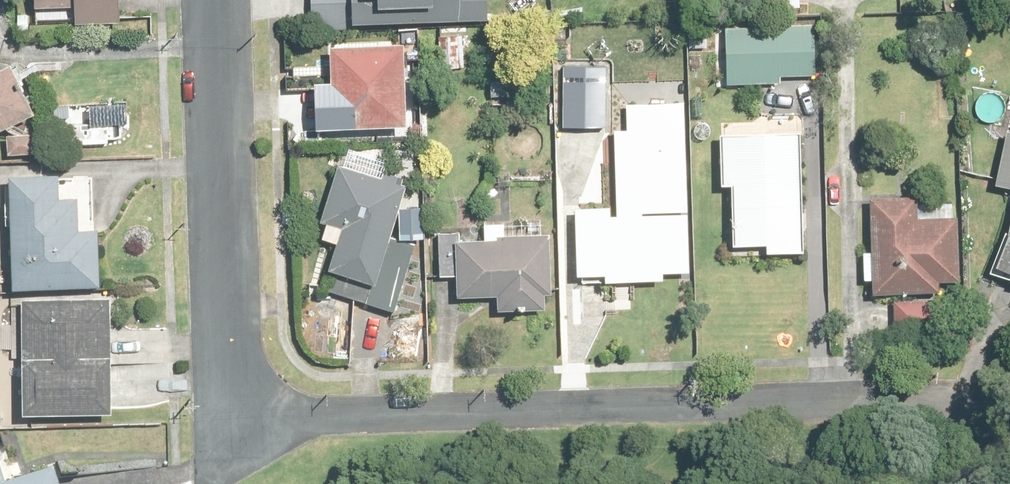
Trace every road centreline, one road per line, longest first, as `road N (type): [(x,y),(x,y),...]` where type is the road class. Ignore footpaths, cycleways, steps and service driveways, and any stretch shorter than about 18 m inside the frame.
road 1 (residential): [(975,407),(230,417)]
road 2 (residential): [(230,417),(216,0)]

